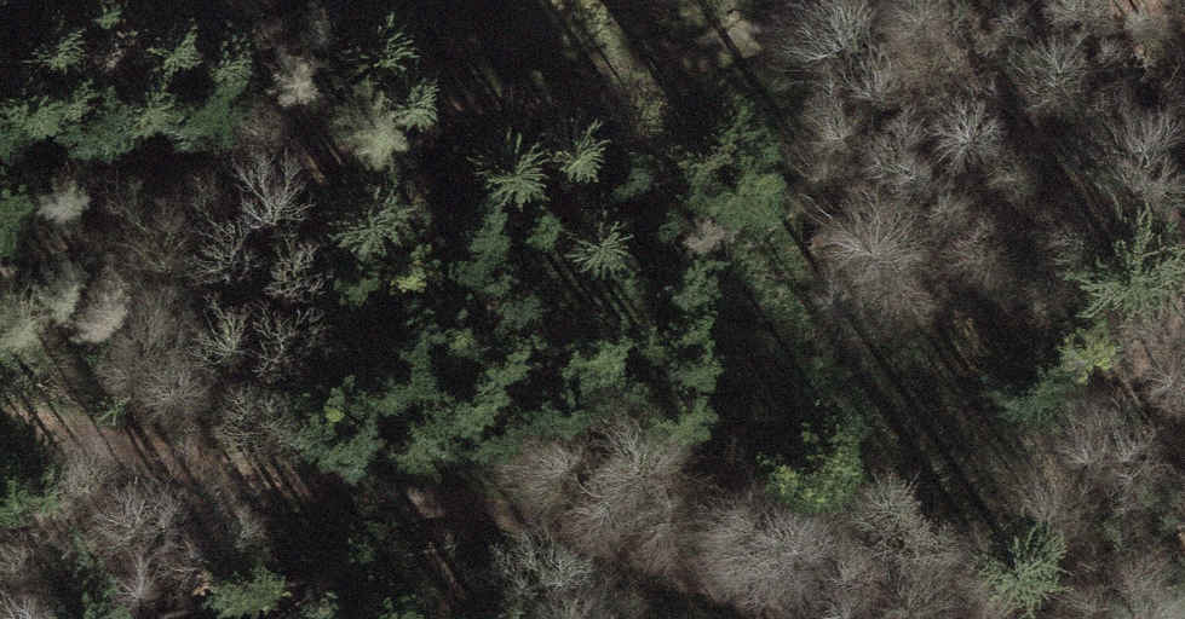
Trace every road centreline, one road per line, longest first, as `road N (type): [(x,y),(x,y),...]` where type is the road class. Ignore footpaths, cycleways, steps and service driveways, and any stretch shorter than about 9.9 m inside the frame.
road 1 (track): [(0,431),(38,425),(288,484),(351,476),(619,525),(882,618)]
road 2 (track): [(822,0),(618,85),(47,235),(0,258)]

